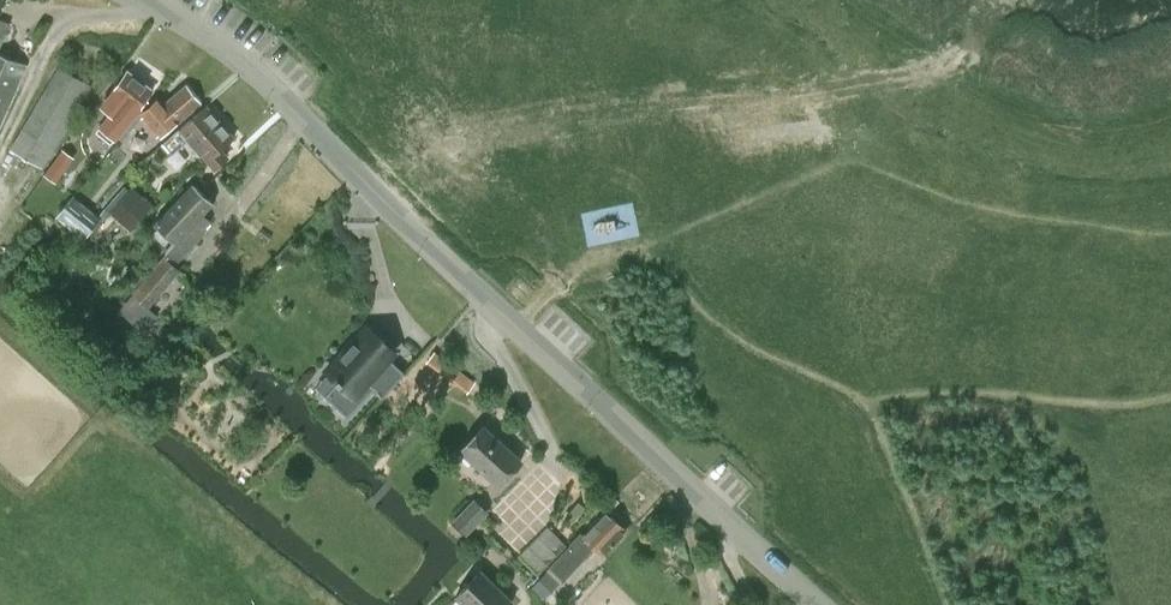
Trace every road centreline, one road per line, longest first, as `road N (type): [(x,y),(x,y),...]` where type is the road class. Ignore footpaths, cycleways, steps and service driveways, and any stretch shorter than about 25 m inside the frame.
road 1 (unclassified): [(140,0),(252,69),(816,604)]

